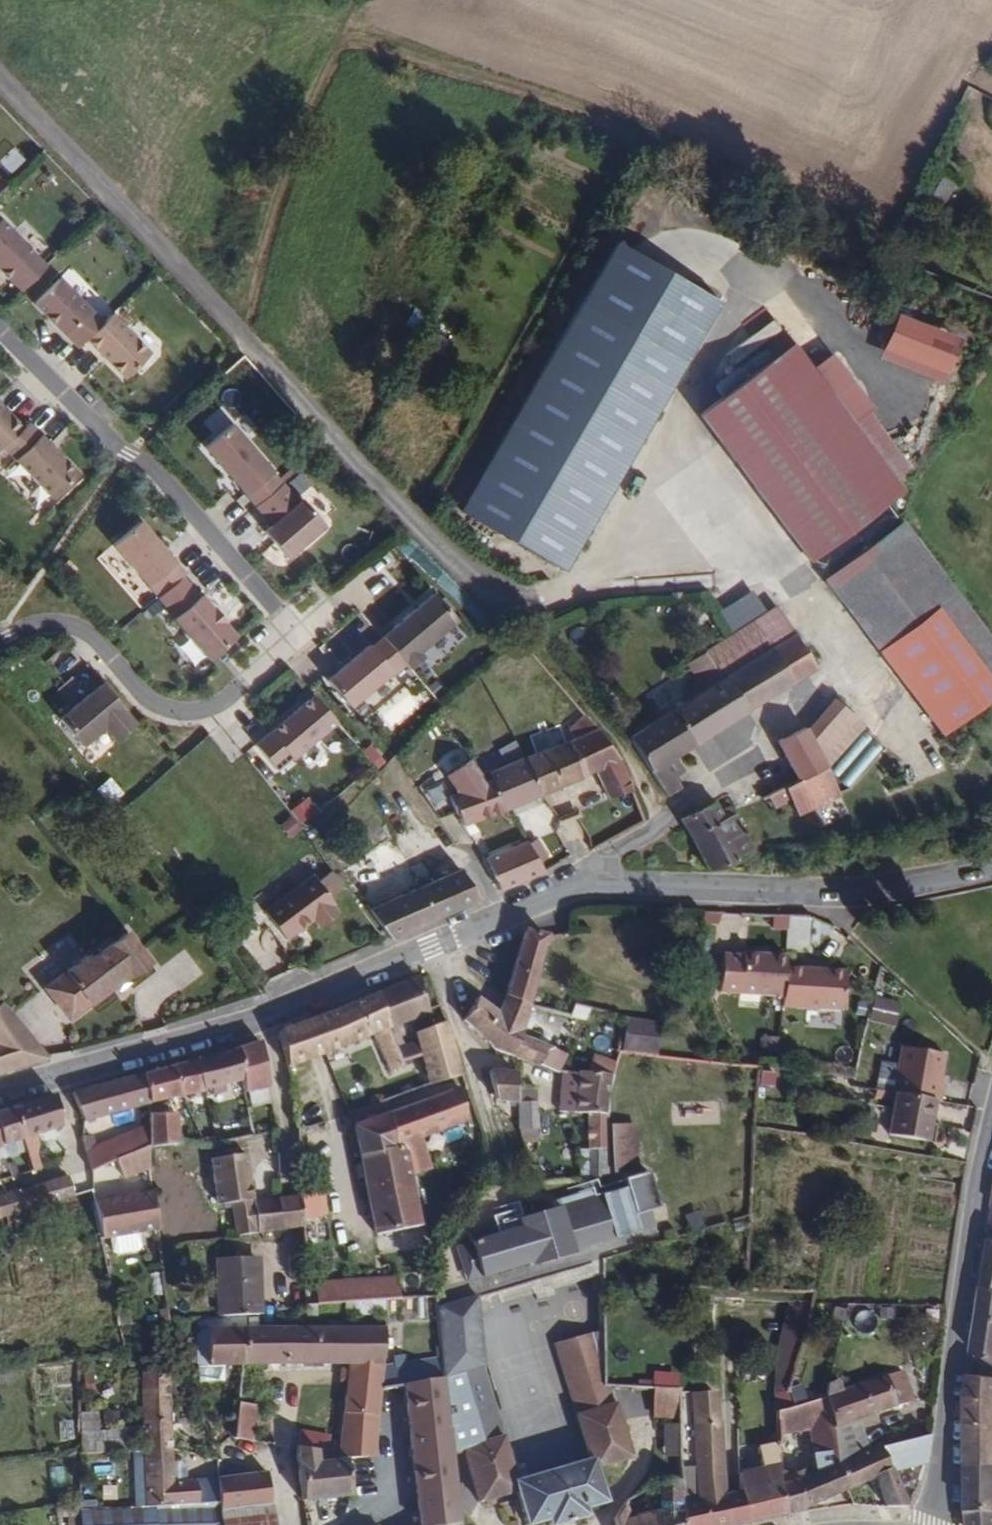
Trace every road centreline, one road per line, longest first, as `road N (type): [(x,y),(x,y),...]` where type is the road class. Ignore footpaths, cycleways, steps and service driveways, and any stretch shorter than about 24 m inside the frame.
road 1 (track): [(0,74),(564,672),(629,758),(661,820),(602,861),(596,880)]
road 2 (residential): [(0,1091),(266,1017),(596,880),(868,892),(991,872)]
road 3 (residential): [(0,638),(56,619),(82,627),(149,698),(179,710),(212,708),(239,696),(299,630),(167,475),(129,452)]
road 4 (residential): [(991,1129),(935,1524)]
road 5 (residential): [(129,452),(0,320)]

